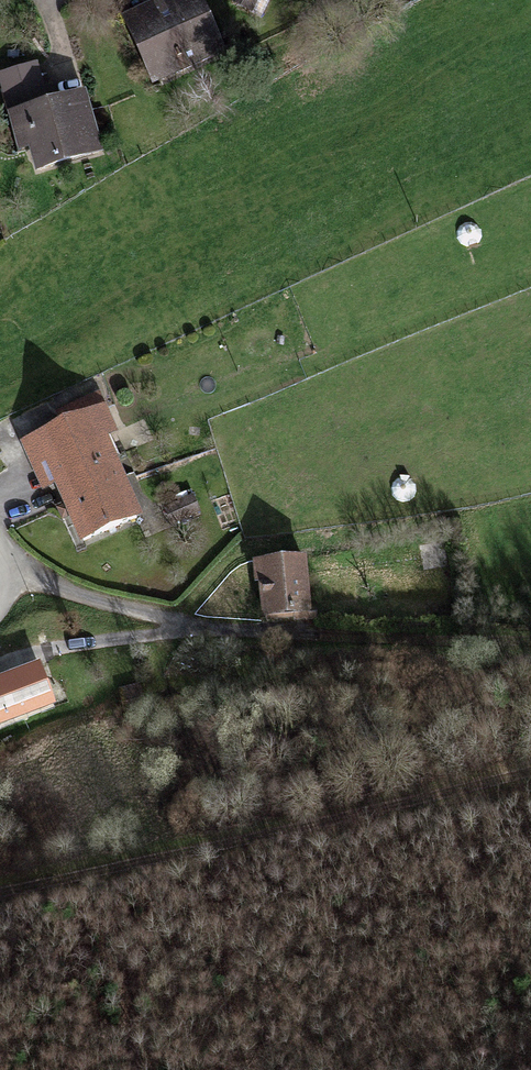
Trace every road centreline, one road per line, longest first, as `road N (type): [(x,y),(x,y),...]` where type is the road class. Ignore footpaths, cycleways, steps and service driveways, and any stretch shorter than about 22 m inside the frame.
road 1 (track): [(530,769),(0,898)]
road 2 (track): [(5,571),(175,627),(237,636),(530,644)]
road 3 (track): [(0,666),(237,636)]

